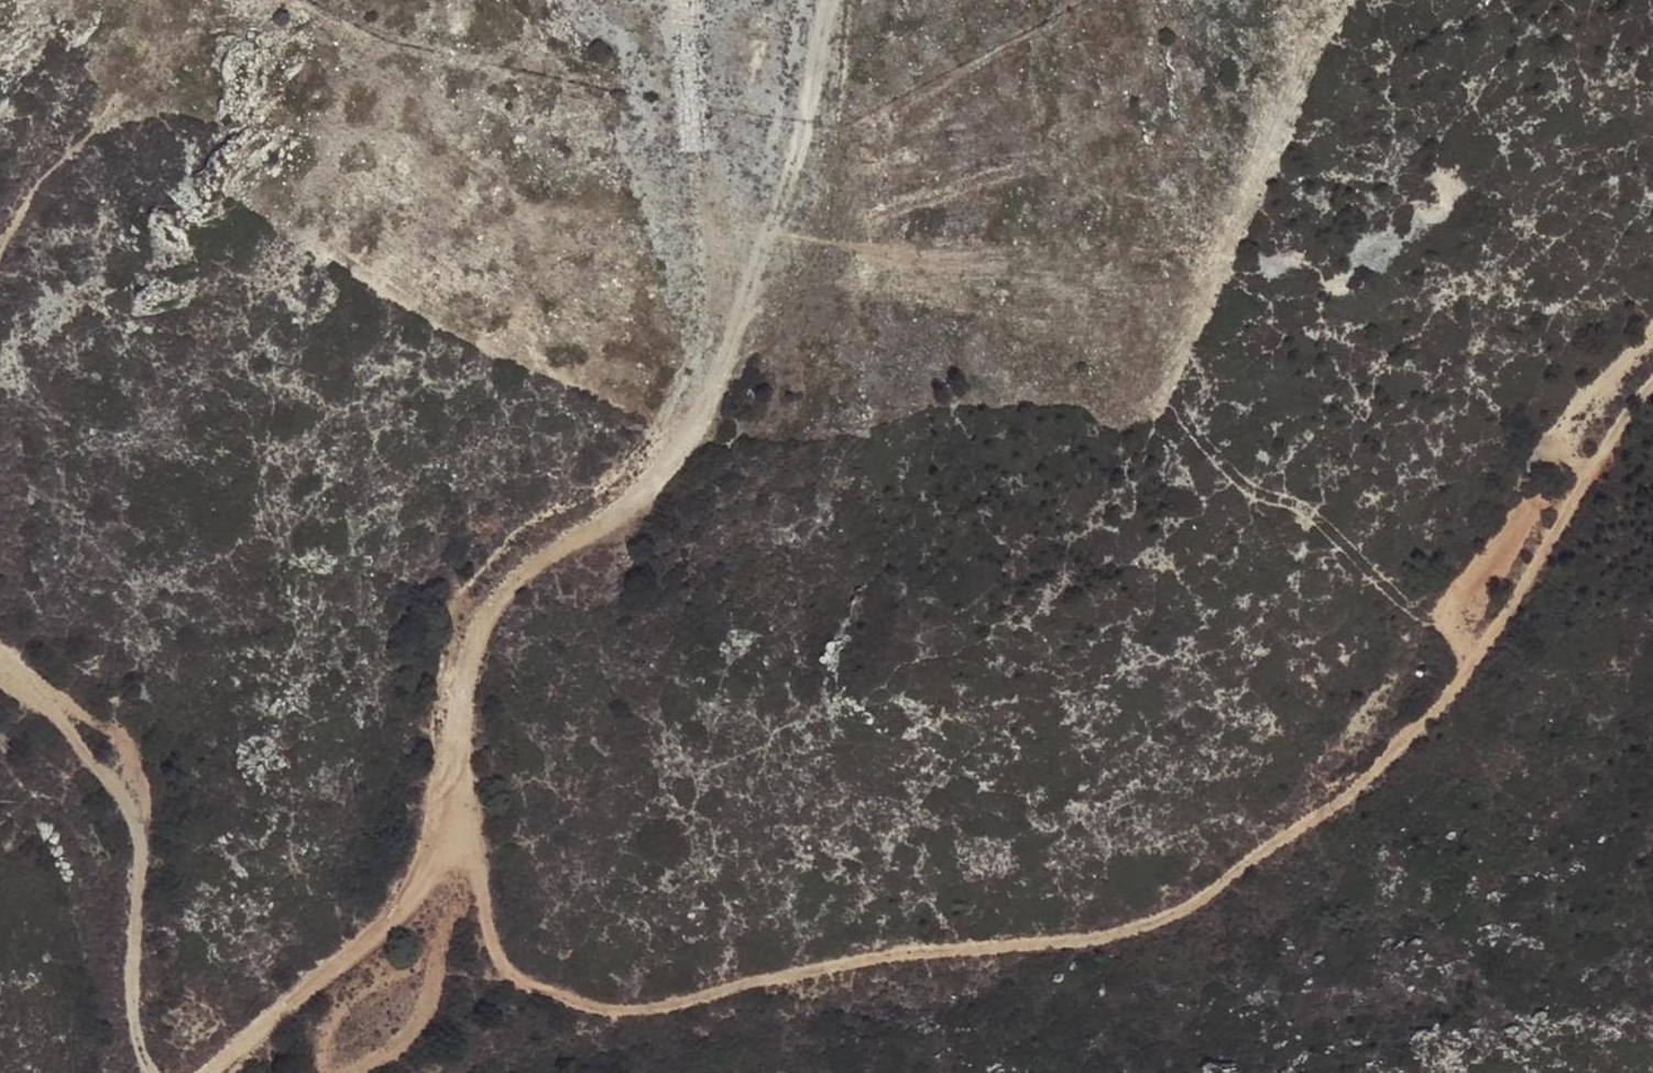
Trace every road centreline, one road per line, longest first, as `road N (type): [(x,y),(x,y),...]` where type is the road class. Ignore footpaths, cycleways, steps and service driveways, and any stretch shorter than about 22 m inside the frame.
road 1 (track): [(151,1072),(133,1029),(135,833),(97,761),(31,688),(0,669)]

